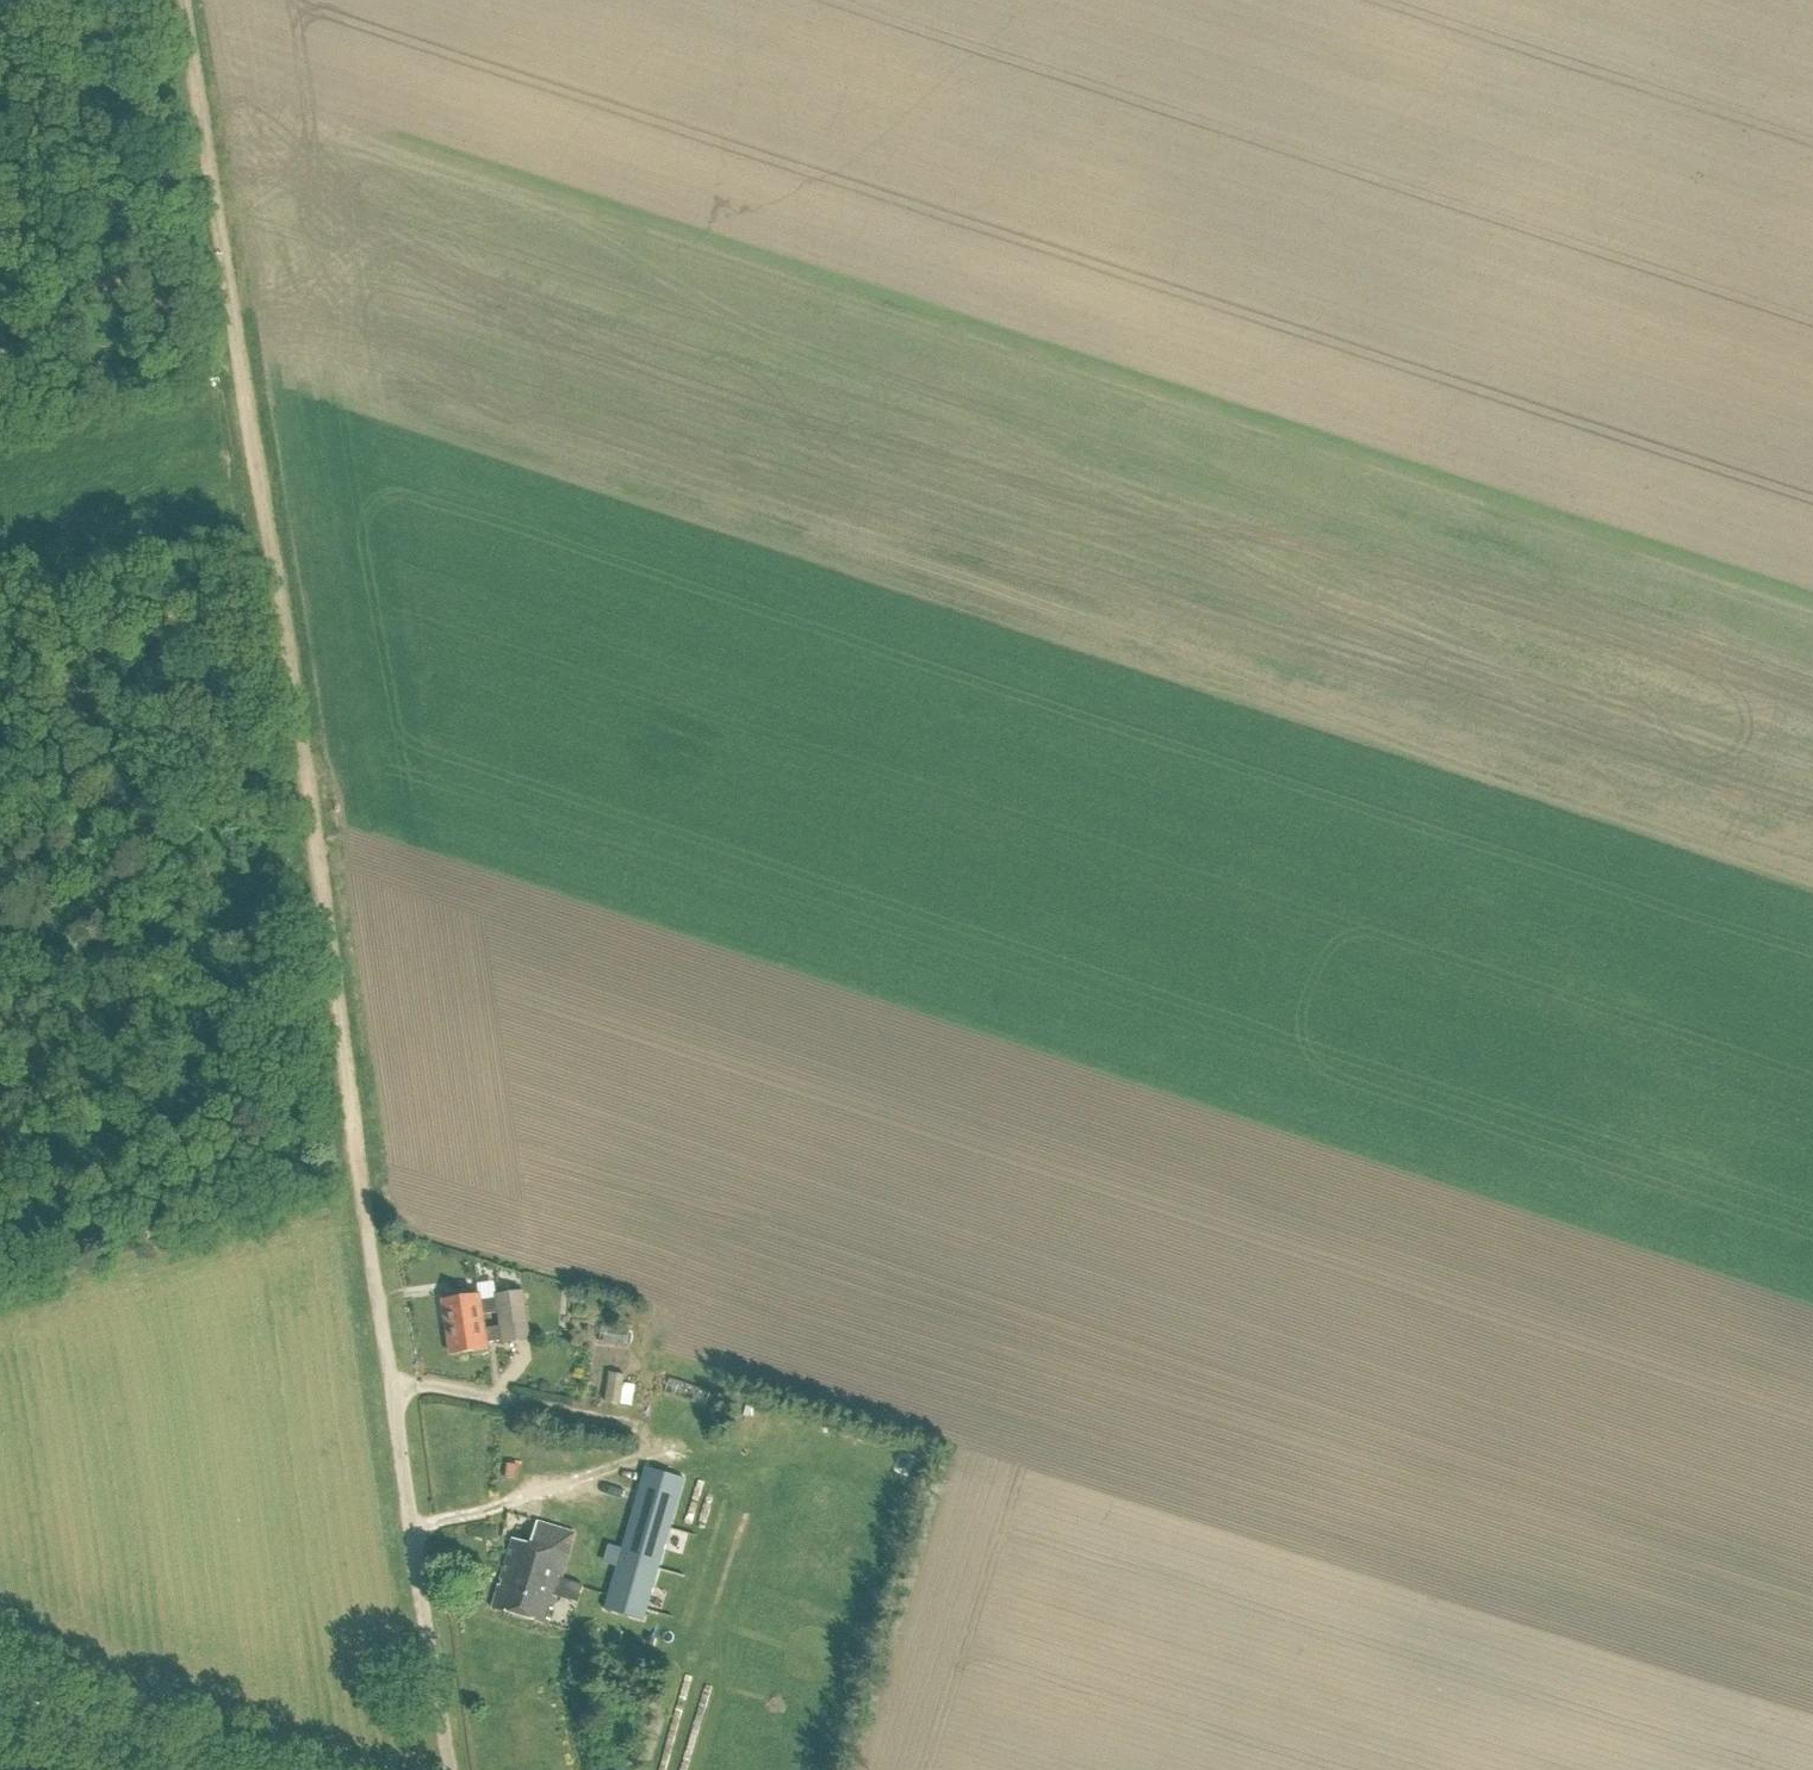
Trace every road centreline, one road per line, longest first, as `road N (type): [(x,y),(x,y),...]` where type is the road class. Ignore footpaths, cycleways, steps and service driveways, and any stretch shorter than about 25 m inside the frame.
road 1 (track): [(180,0),(286,639),(370,1229)]
road 2 (unclassified): [(370,1229),(447,1769)]
road 3 (tertiary): [(199,1769),(0,1690)]

